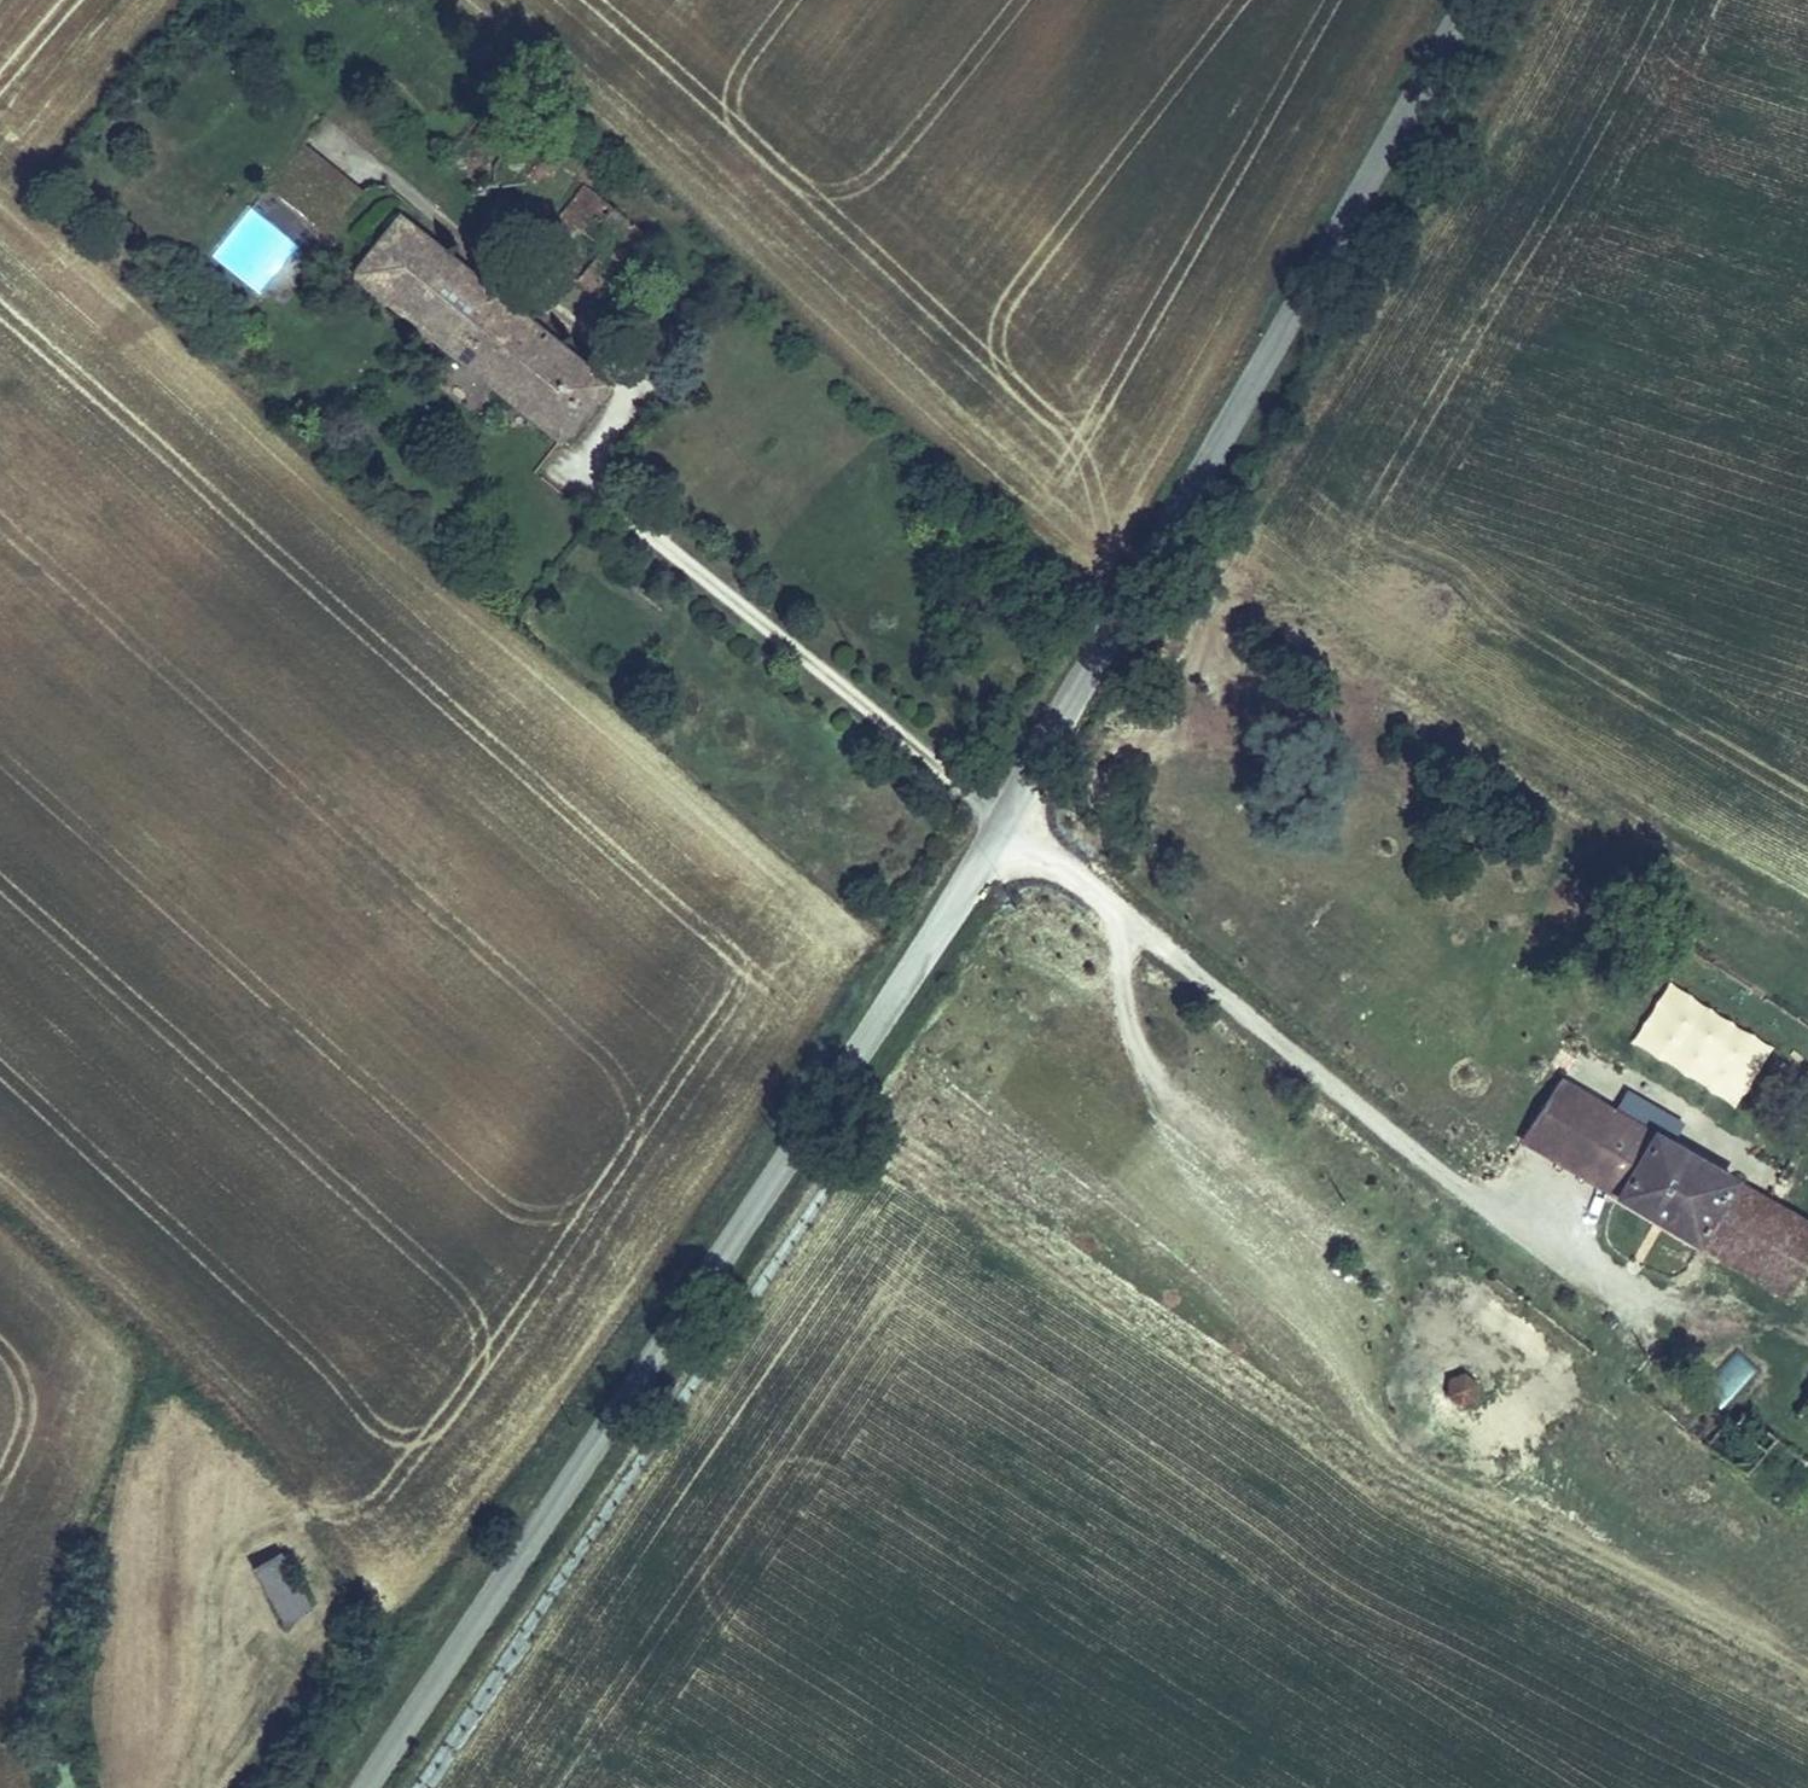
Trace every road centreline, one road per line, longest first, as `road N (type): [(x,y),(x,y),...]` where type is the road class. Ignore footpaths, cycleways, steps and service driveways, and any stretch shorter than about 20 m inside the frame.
road 1 (unclassified): [(1472,0),(889,1011),(369,1787)]

